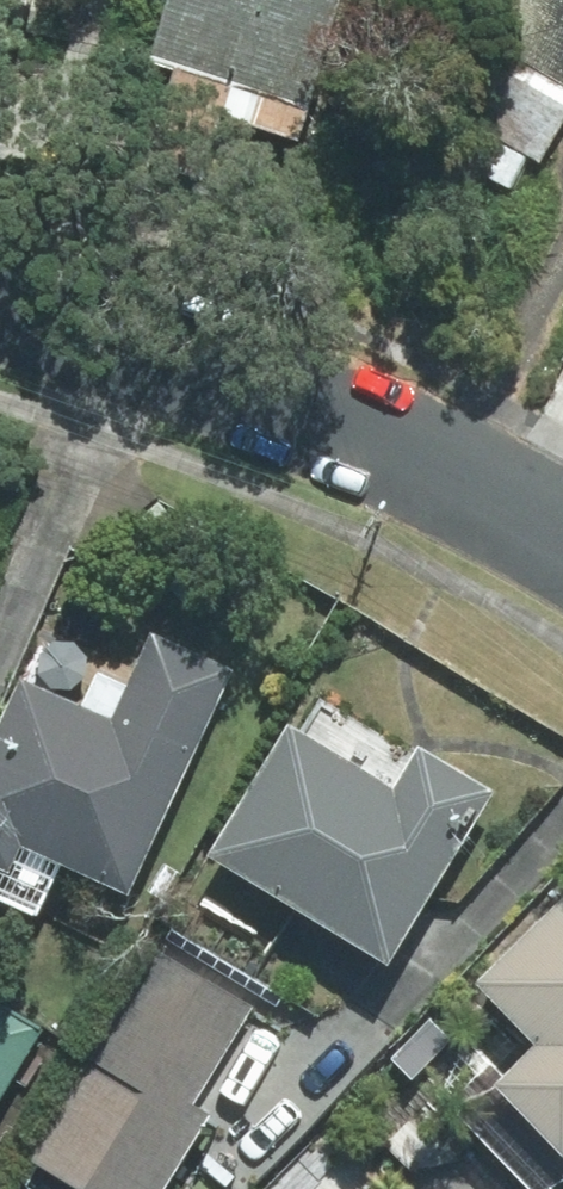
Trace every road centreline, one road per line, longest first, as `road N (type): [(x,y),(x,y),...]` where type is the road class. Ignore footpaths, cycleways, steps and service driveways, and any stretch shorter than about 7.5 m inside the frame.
road 1 (residential): [(562,537),(316,408),(0,290)]

